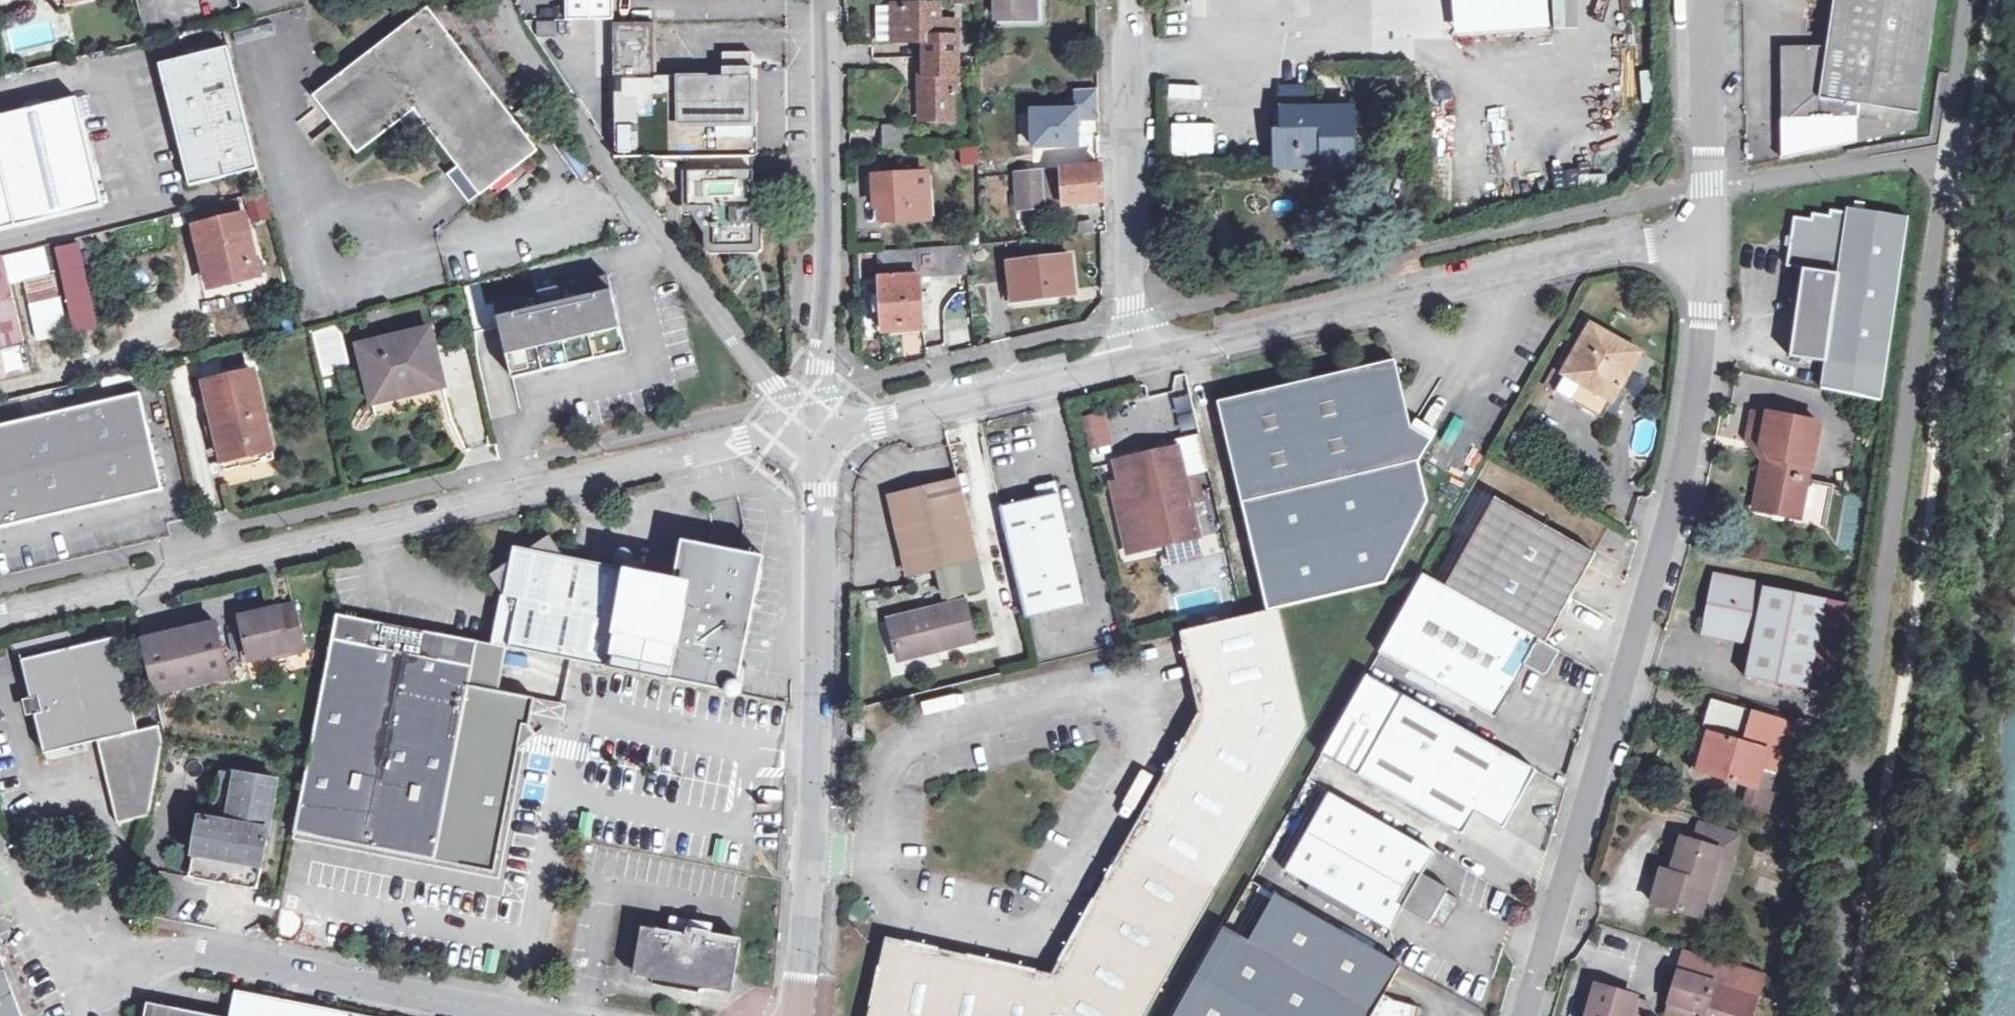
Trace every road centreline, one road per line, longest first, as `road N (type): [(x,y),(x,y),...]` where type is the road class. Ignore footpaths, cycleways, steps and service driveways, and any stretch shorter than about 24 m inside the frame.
road 1 (unclassified): [(813,434),(0,600)]
road 2 (unclassified): [(1528,1015),(1647,605),(1702,370),(1710,227)]
road 3 (unclassified): [(1710,227),(1529,261),(1132,359)]
road 4 (unclassified): [(813,434),(820,731),(800,1015)]
road 5 (unclassified): [(813,434),(537,92),(491,0)]
road 6 (unclassified): [(0,865),(54,921),(84,939),(497,1015)]
road 7 (residential): [(824,0),(828,273),(813,434)]
road 8 (unclassified): [(1132,359),(1128,0)]
road 9 (unclassified): [(1132,359),(813,434)]
road 10 (residential): [(1710,227),(1705,0)]

